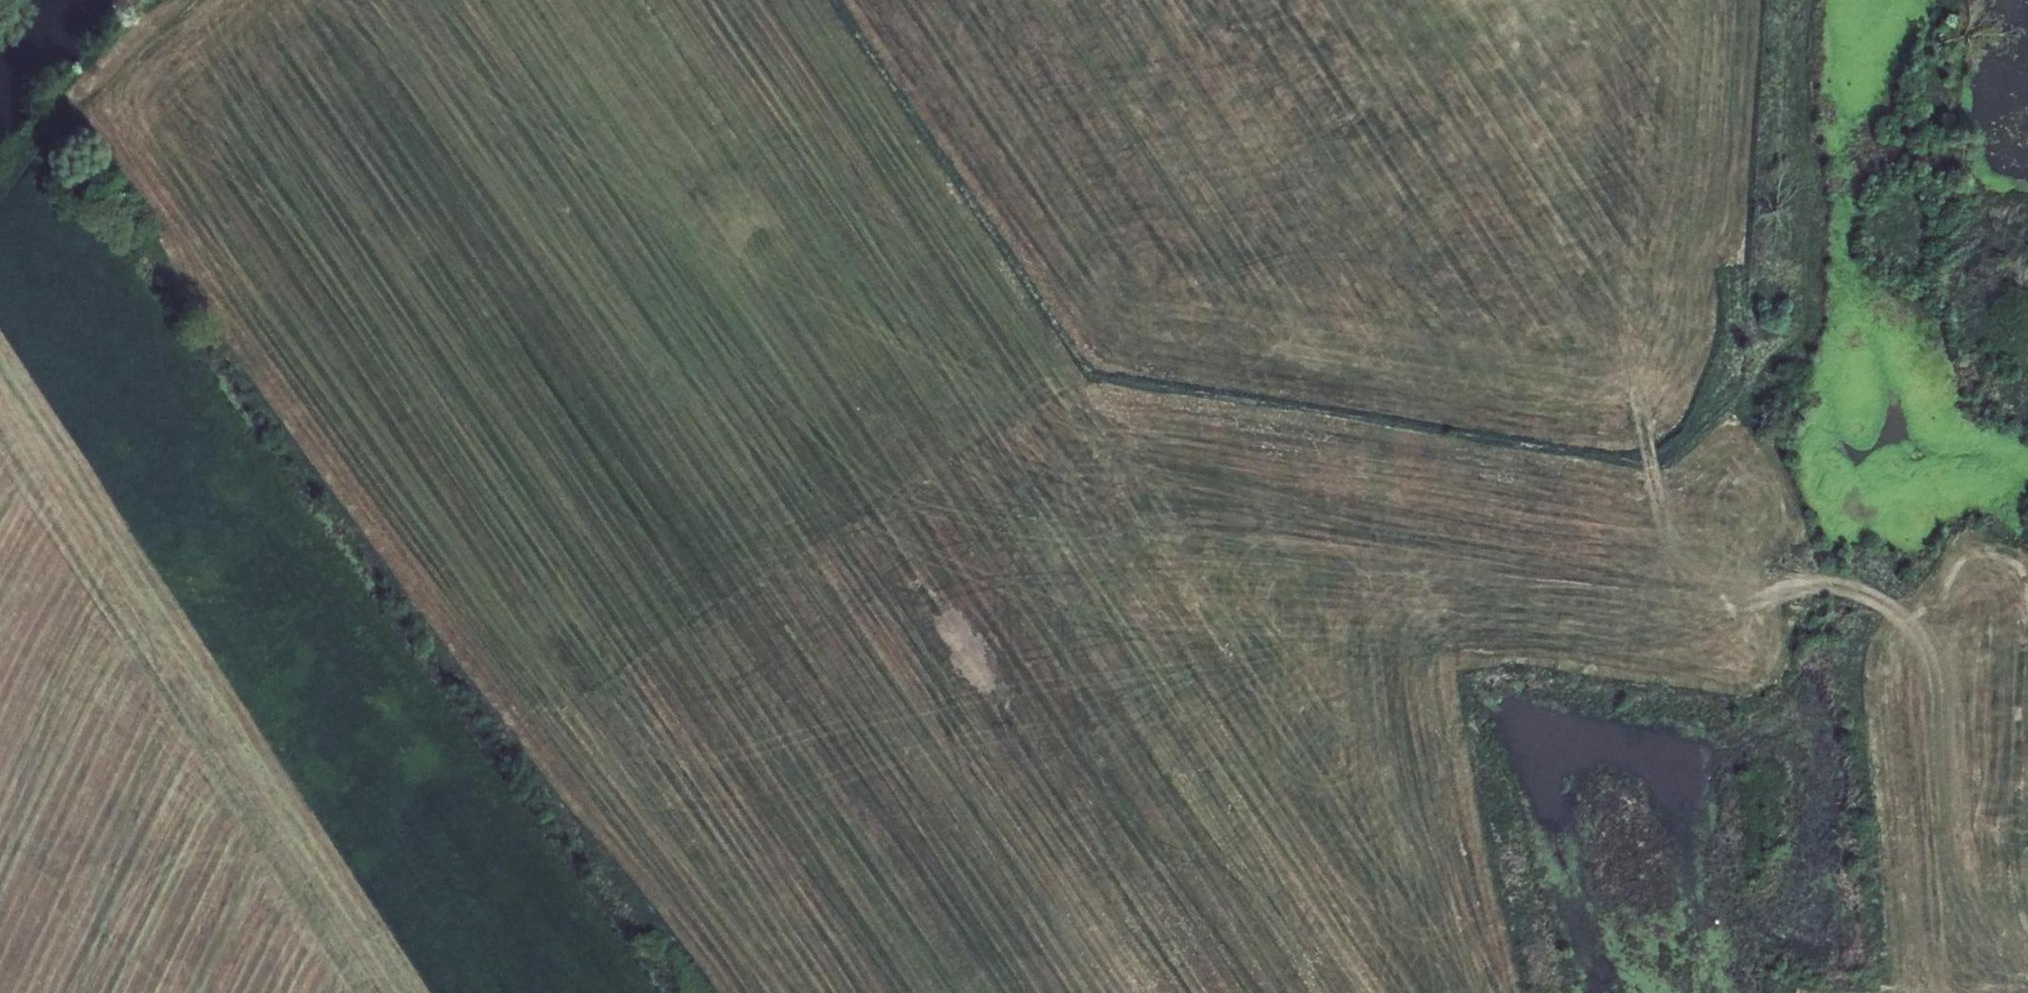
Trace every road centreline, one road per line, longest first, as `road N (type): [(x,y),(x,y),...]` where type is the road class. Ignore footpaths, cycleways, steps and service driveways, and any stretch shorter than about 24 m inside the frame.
road 1 (track): [(2027,961),(1958,873),(1912,633),(1857,592),(1680,560),(1641,438)]
road 2 (track): [(0,201),(46,138),(171,0)]

